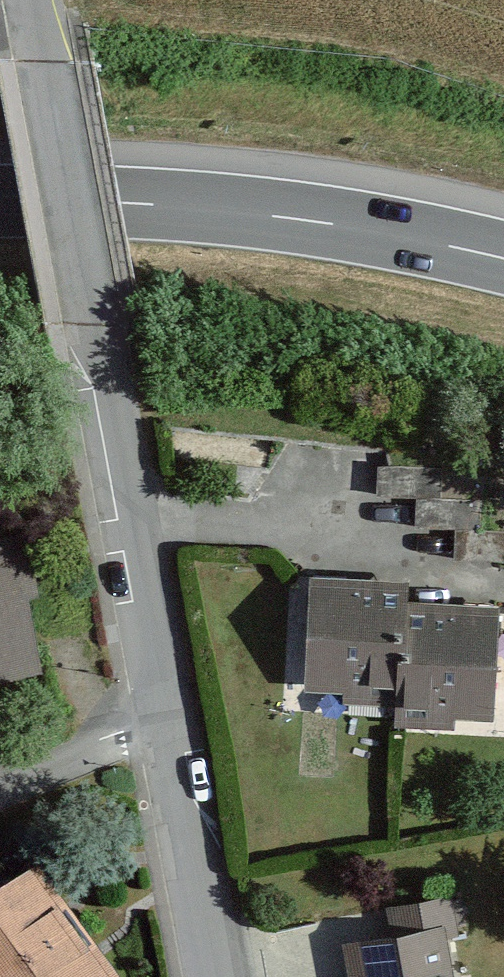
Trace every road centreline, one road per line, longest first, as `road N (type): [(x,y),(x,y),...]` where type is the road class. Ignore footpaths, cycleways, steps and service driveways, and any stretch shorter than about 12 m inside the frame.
road 1 (residential): [(169,721),(33,0)]
road 2 (motorway): [(503,260),(278,217),(0,204)]
road 3 (residential): [(215,976),(169,721)]
road 4 (residential): [(169,721),(0,789)]

